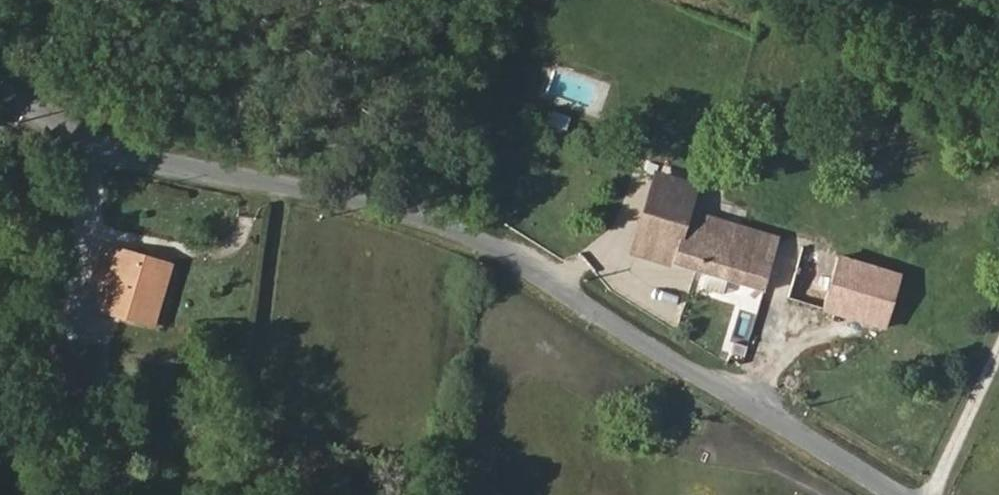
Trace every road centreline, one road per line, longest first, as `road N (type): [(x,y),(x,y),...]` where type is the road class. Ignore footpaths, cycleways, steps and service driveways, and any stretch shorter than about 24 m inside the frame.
road 1 (residential): [(895,494),(485,235),(97,144),(0,78)]

